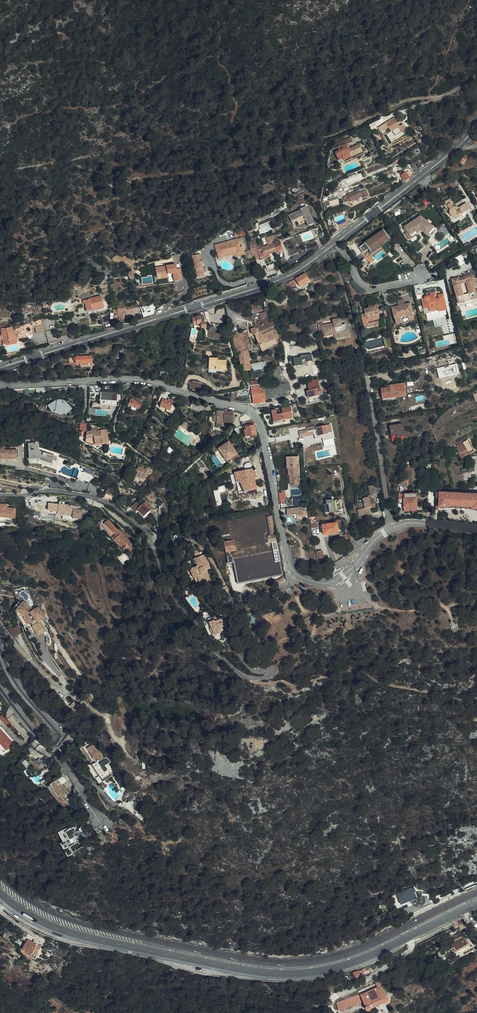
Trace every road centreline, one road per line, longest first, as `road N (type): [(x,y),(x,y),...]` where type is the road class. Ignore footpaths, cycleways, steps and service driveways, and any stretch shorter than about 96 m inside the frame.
road 1 (residential): [(297,574),(237,606),(233,646),(250,668),(272,672),(251,678),(207,639),(173,592),(147,533),(118,509),(50,491),(0,495)]
road 2 (primary): [(0,894),(65,931),(270,974),(357,961),(465,910)]
road 3 (primary): [(459,900),(351,952),(264,961),(76,922),(0,876)]
road 4 (tertiary): [(297,574),(255,415),(136,380),(0,386)]
road 5 (secondary): [(0,368),(276,282),(336,242)]
road 6 (tertiary): [(0,686),(44,743),(54,742),(57,728),(15,681),(0,642)]
road 7 (secondary): [(336,242),(476,125)]
road 8 (residential): [(368,379),(393,528)]

